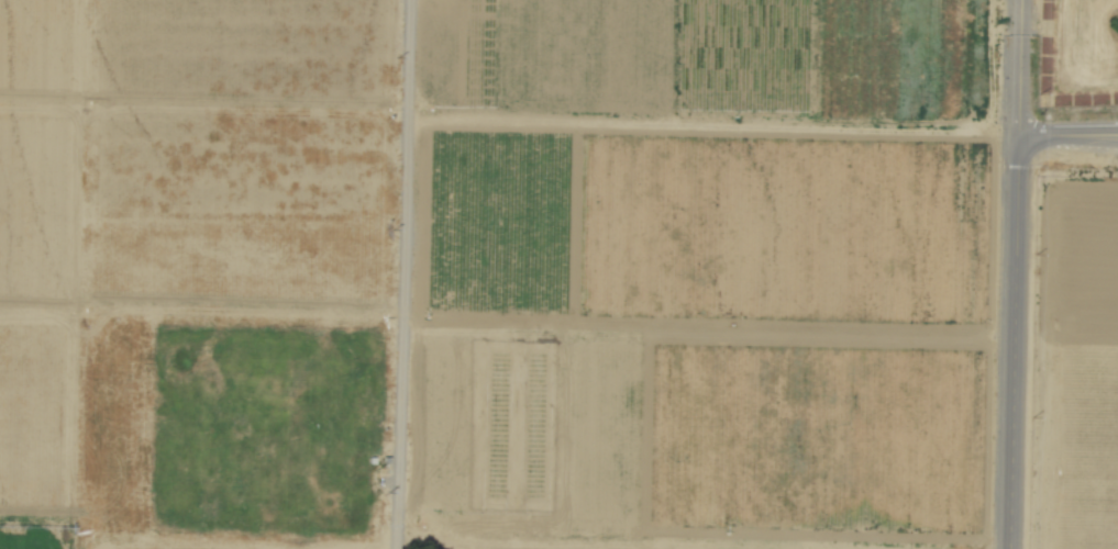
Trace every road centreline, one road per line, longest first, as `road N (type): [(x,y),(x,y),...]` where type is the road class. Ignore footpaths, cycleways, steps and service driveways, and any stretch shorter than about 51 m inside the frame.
road 1 (track): [(392,548),(405,0)]
road 2 (residential): [(1017,134),(1012,548)]

